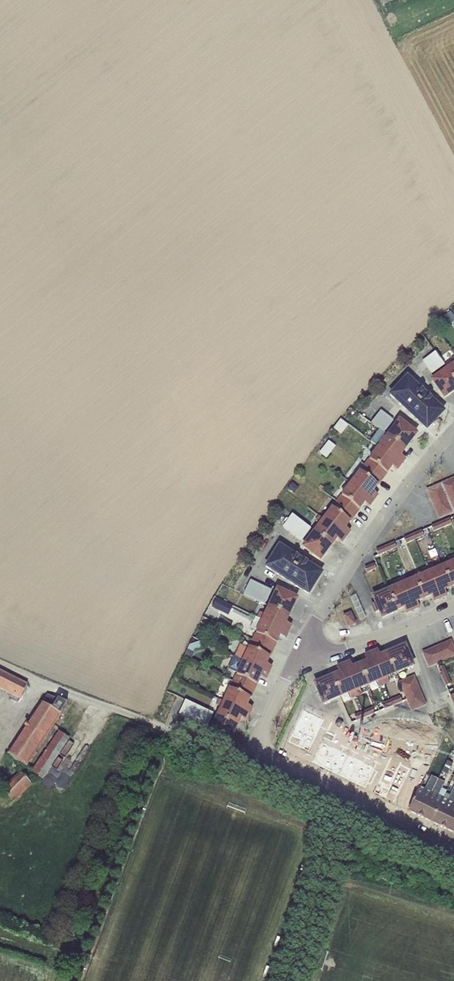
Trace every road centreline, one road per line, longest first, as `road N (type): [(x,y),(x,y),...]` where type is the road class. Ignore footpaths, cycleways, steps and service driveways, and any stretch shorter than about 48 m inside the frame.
road 1 (residential): [(290,672),(364,550),(449,437)]
road 2 (unclassified): [(248,755),(34,679)]
road 3 (residential): [(248,755),(453,850)]
road 4 (residential): [(453,605),(290,672)]

